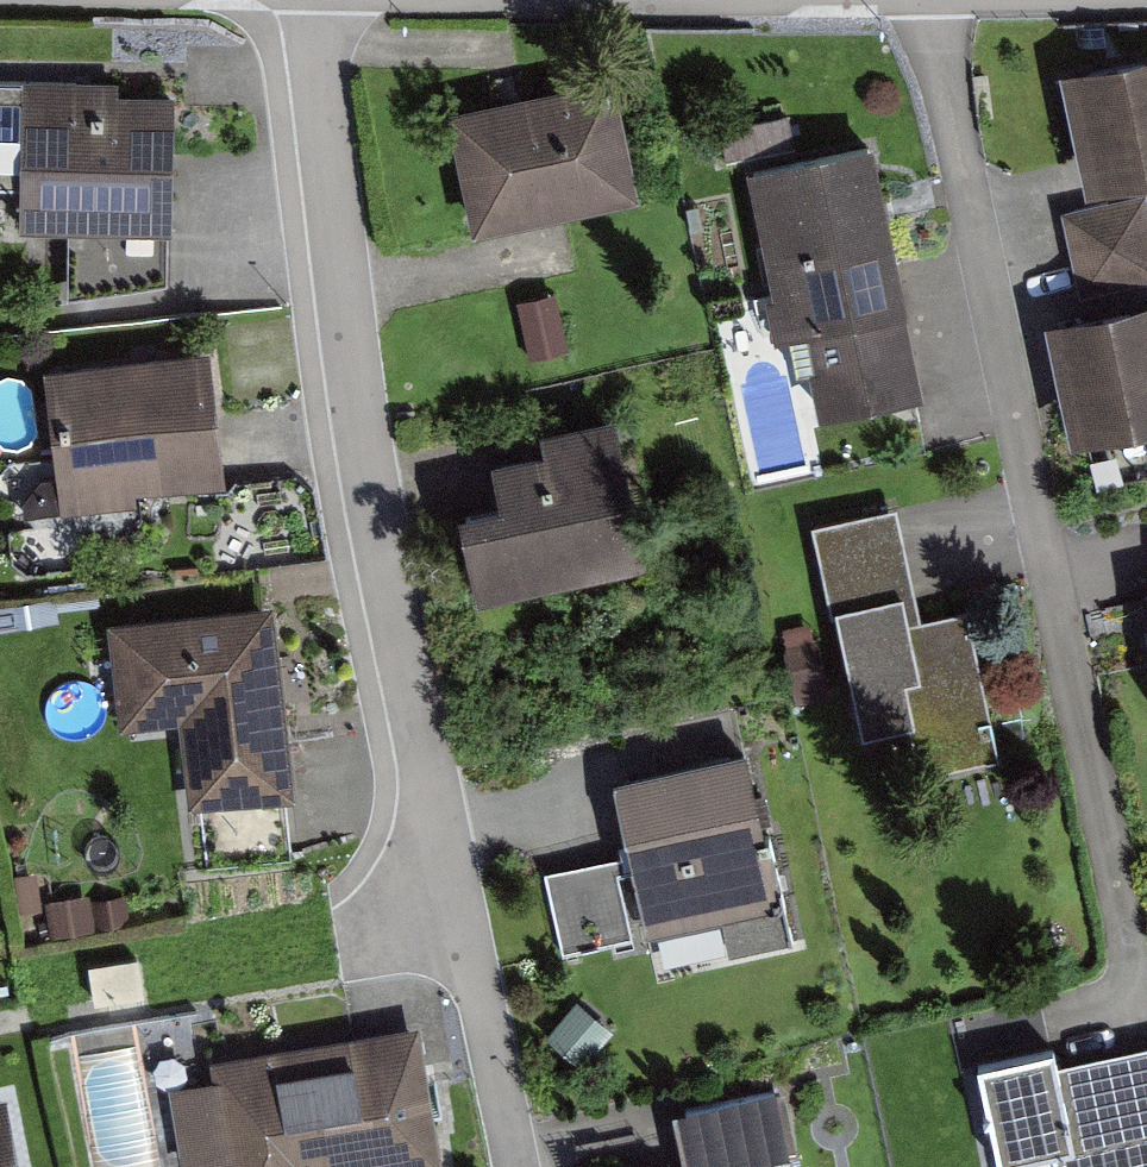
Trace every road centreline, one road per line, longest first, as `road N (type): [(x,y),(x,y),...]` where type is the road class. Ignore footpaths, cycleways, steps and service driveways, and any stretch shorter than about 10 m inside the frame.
road 1 (residential): [(513,1166),(357,426),(312,73),(313,0)]
road 2 (residential): [(1145,984),(930,0)]

